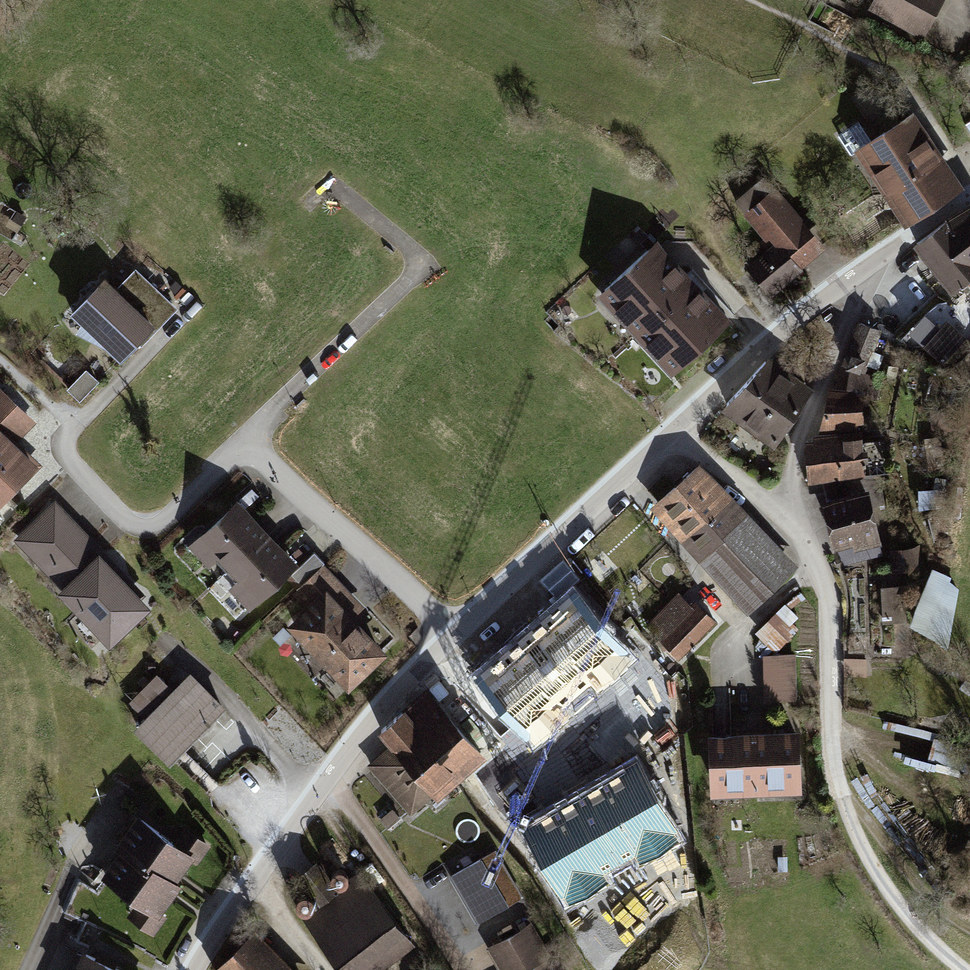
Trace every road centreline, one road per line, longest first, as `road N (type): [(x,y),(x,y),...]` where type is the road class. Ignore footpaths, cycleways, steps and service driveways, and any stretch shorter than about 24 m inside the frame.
road 1 (residential): [(193,304),(76,427),(69,456),(123,517),(146,528),(168,519),(248,441)]
road 2 (residential): [(194,969),(367,724),(456,633)]
road 3 (residential): [(248,441),(414,273),(407,245),(331,183)]
road 4 (residential): [(456,633),(673,430)]
road 5 (residential): [(782,515),(810,550),(825,587),(840,789)]
road 6 (residential): [(248,441),(456,633)]
road 7 (residential): [(878,257),(816,399),(782,515)]
road 8 (residential): [(673,430),(780,331),(878,257)]
road 9 (track): [(840,789),(877,873),(962,969)]
road 10 (track): [(840,789),(915,884),(969,929)]
road 11 (residential): [(673,430),(782,515)]

